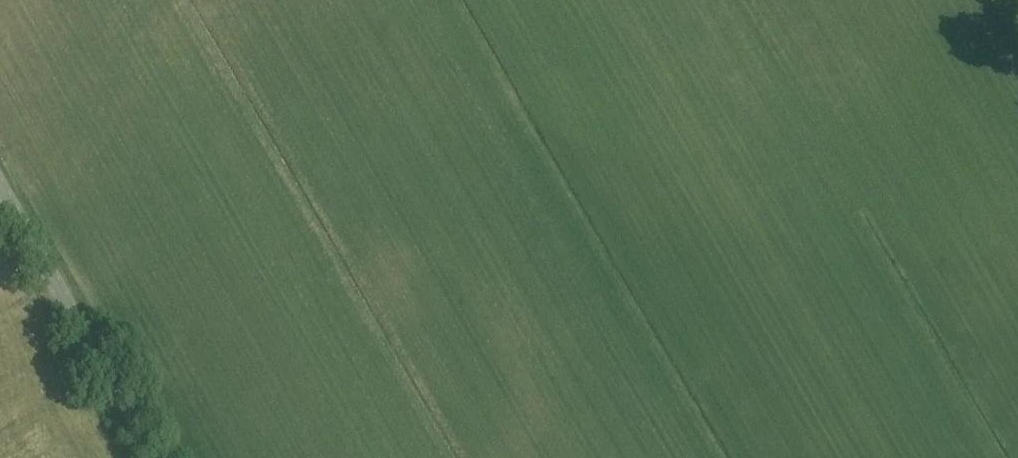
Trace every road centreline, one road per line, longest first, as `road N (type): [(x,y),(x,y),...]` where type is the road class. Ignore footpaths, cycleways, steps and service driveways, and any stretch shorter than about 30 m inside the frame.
road 1 (unclassified): [(157,457),(0,184)]

